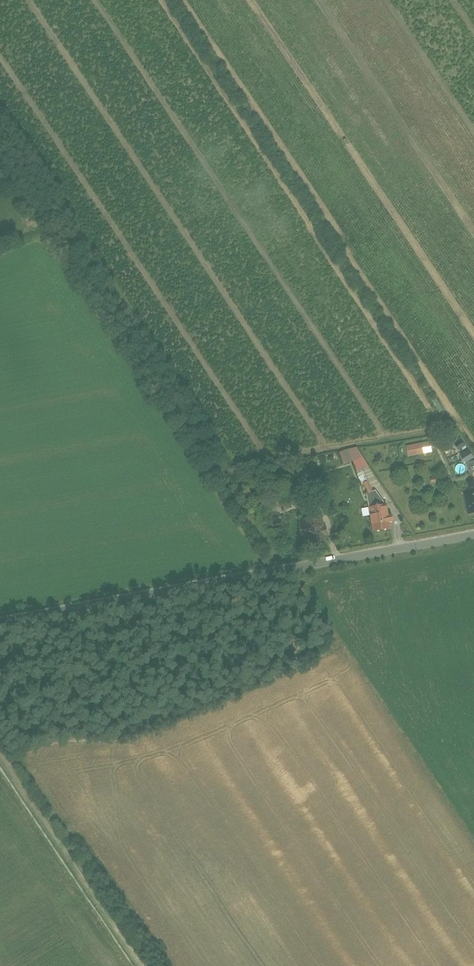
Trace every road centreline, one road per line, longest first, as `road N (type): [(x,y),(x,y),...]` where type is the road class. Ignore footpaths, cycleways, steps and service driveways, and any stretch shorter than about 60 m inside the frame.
road 1 (unclassified): [(473,535),(0,623)]

